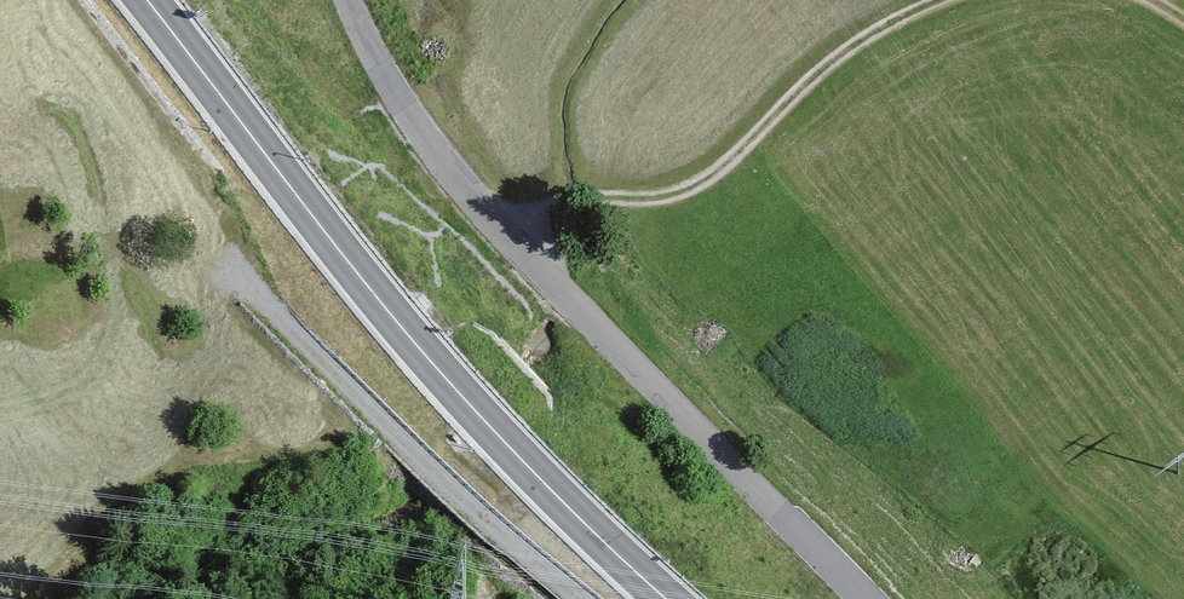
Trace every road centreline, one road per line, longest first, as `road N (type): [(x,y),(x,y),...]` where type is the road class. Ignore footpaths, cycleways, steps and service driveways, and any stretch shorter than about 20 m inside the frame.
road 1 (trunk): [(667,598),(523,465),(407,337),(143,0)]
road 2 (unclassified): [(861,598),(417,126),(344,0)]
road 3 (track): [(507,226),(566,203),(659,200),(699,189),(830,58),(944,0)]
road 4 (track): [(575,598),(220,266)]

